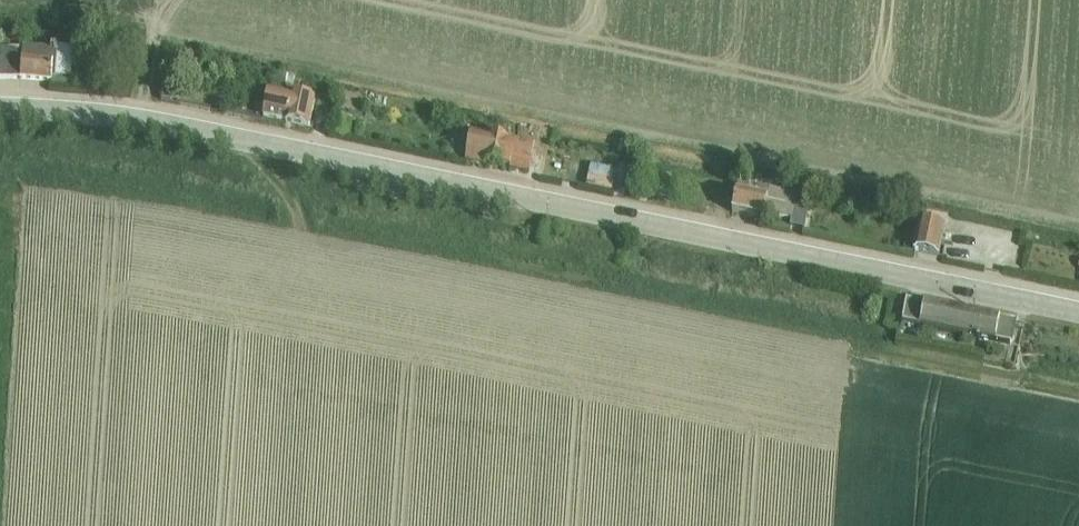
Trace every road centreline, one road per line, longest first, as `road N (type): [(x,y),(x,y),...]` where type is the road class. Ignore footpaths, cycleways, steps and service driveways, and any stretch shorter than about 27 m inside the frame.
road 1 (residential): [(1078,314),(176,128),(0,111)]

